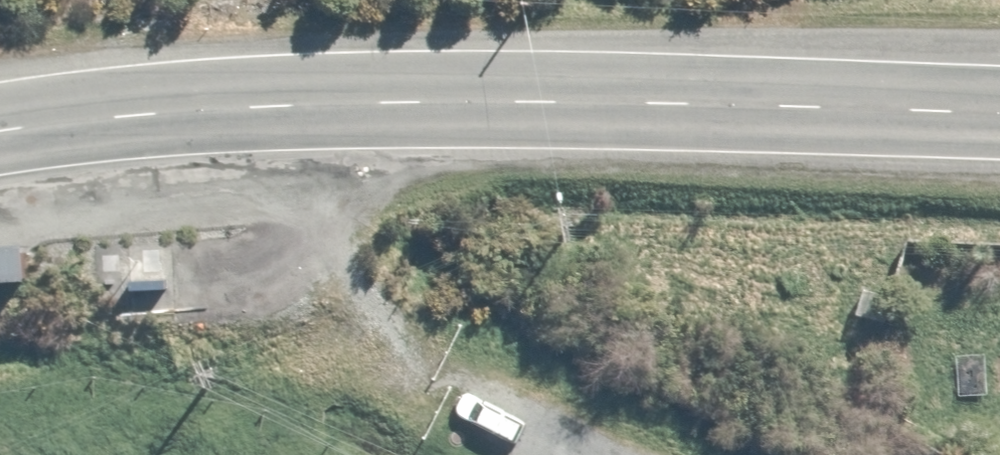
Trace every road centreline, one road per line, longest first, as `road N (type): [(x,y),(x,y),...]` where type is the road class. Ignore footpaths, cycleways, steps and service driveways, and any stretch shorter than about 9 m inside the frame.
road 1 (primary): [(999,113),(587,98),(201,106)]
road 2 (residential): [(201,106),(275,238),(317,293),(421,371),(582,454)]
road 3 (primary): [(201,106),(0,132)]

